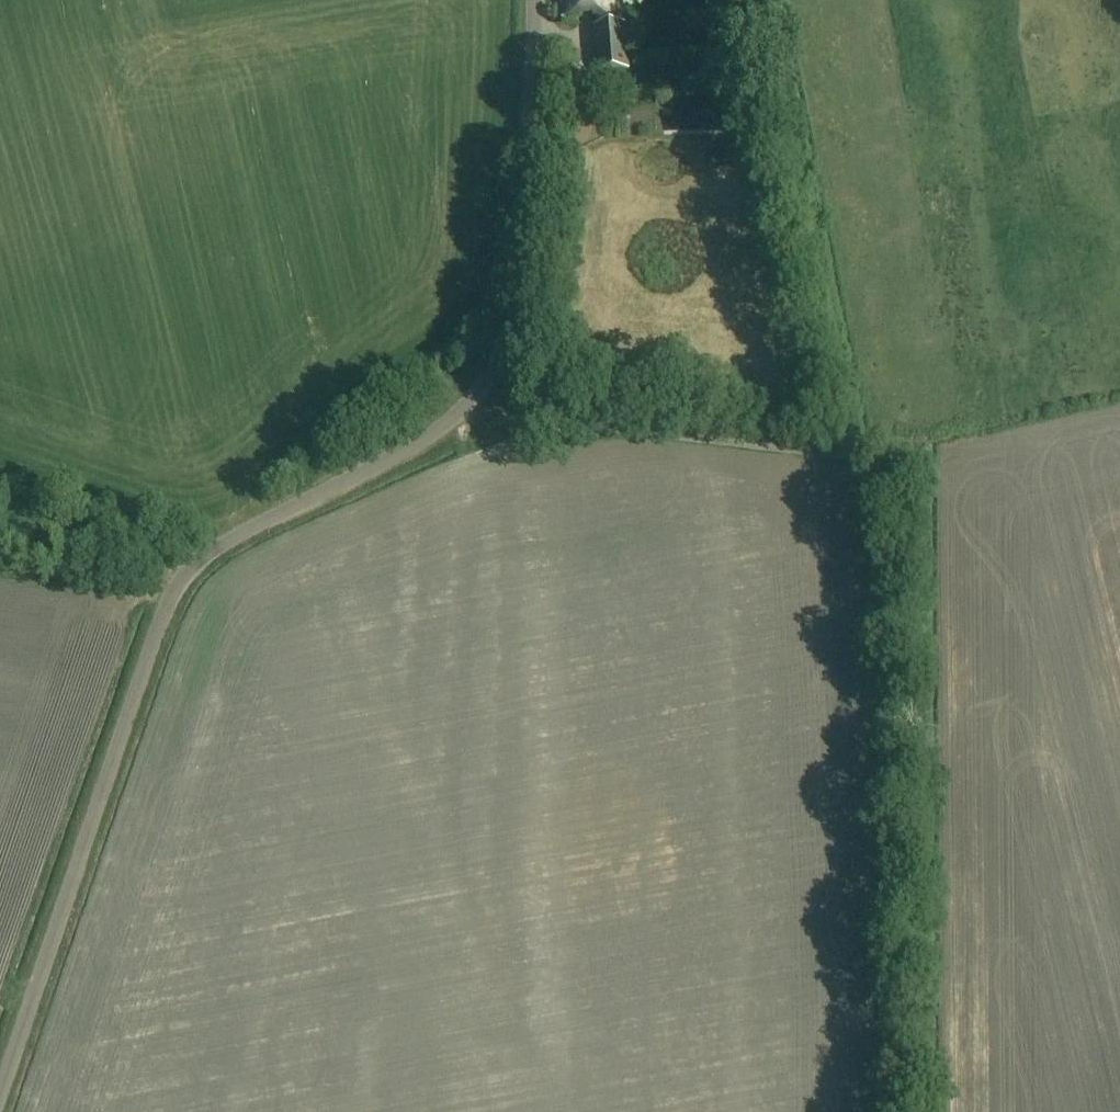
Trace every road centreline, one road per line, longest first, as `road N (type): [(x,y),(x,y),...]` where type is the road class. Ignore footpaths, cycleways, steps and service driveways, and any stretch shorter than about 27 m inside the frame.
road 1 (unclassified): [(0,1096),(158,629),(183,580),(221,544),(415,445),(457,414),(487,378),(507,328),(535,0)]
road 2 (track): [(1119,432),(957,471)]

